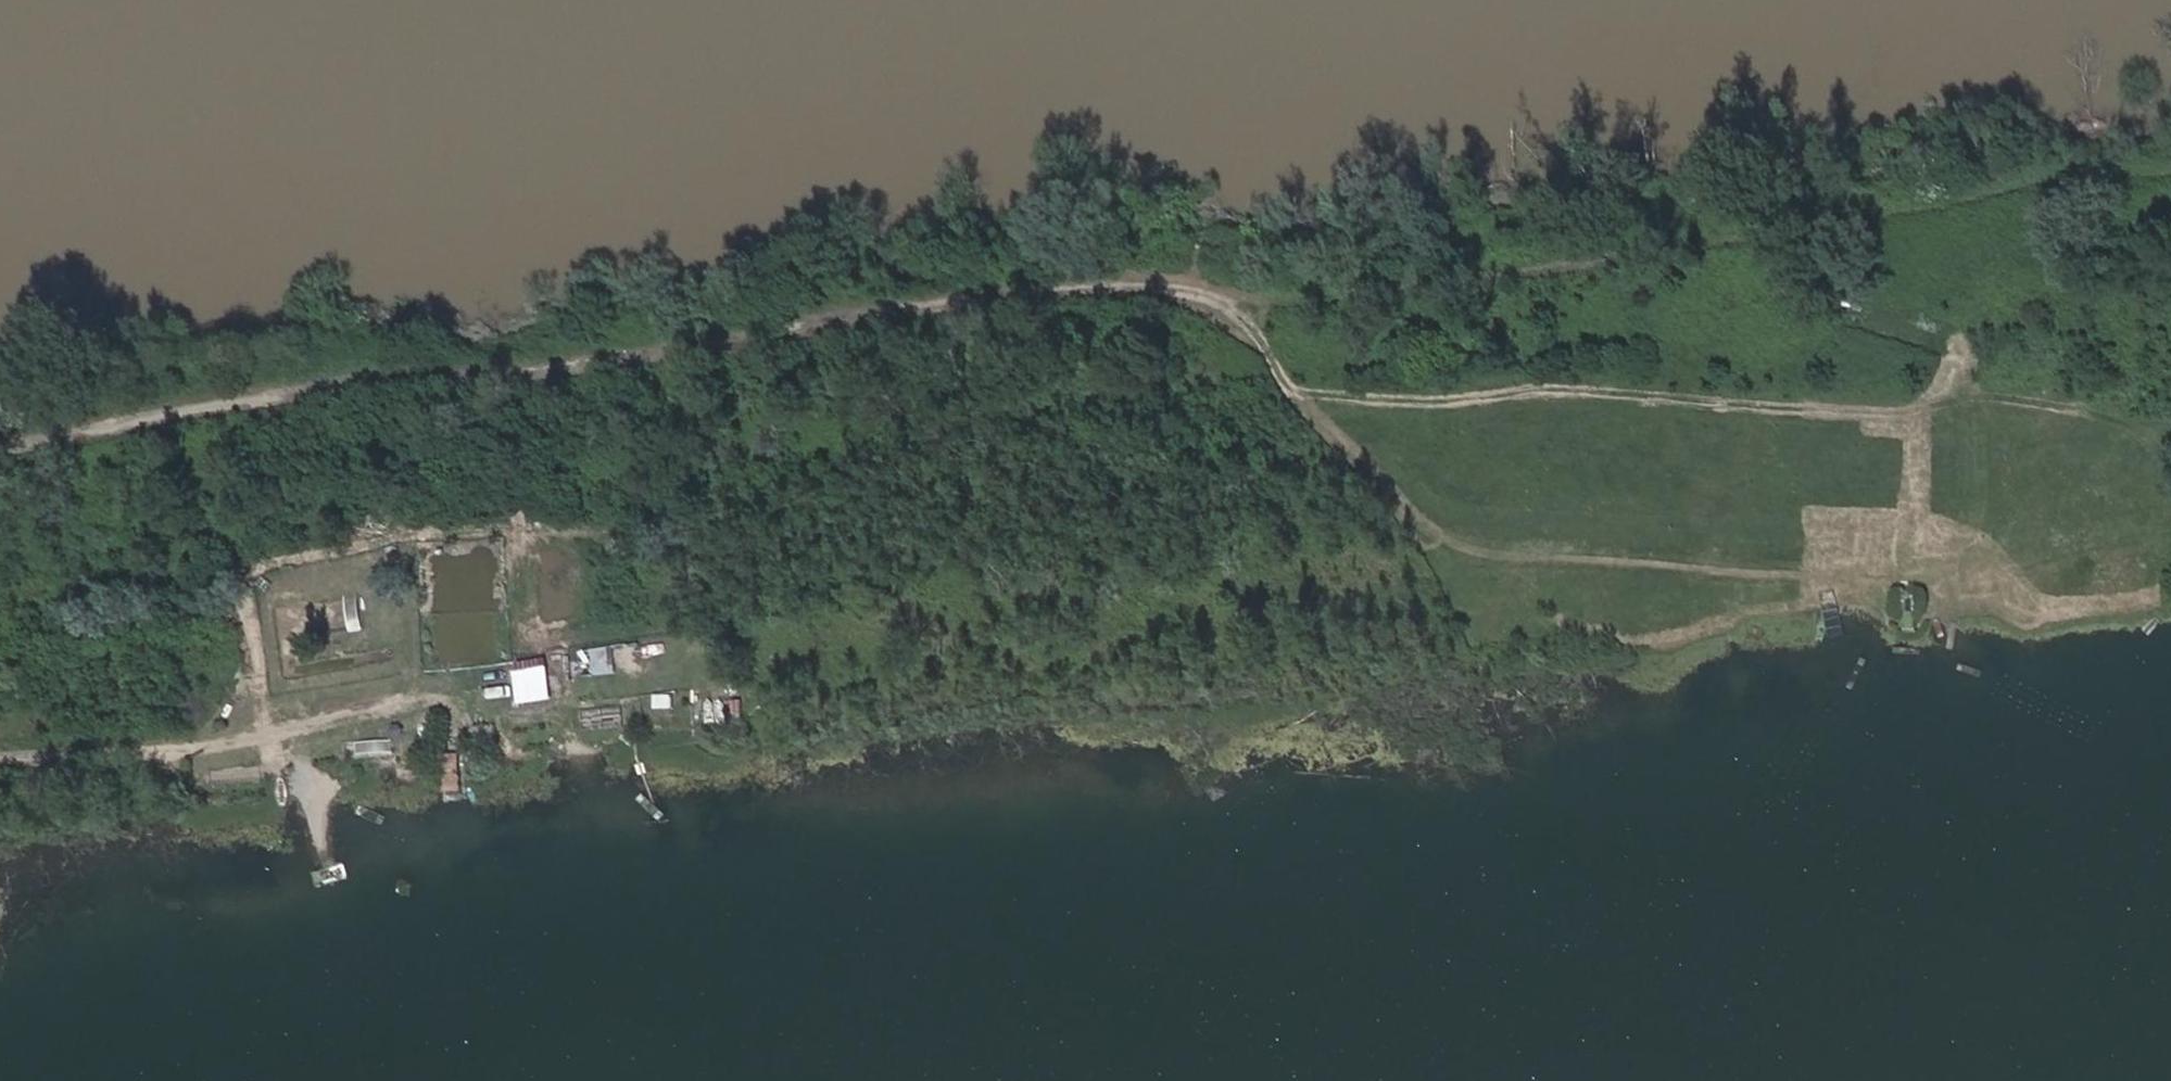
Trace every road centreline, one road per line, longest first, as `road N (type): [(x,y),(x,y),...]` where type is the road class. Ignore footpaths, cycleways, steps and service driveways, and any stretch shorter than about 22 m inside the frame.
road 1 (track): [(2170,177),(1329,304),(1048,296),(130,418),(0,447)]
road 2 (track): [(1250,302),(1367,407),(1469,439),(1605,558),(1716,556),(1888,584),(2170,523)]

